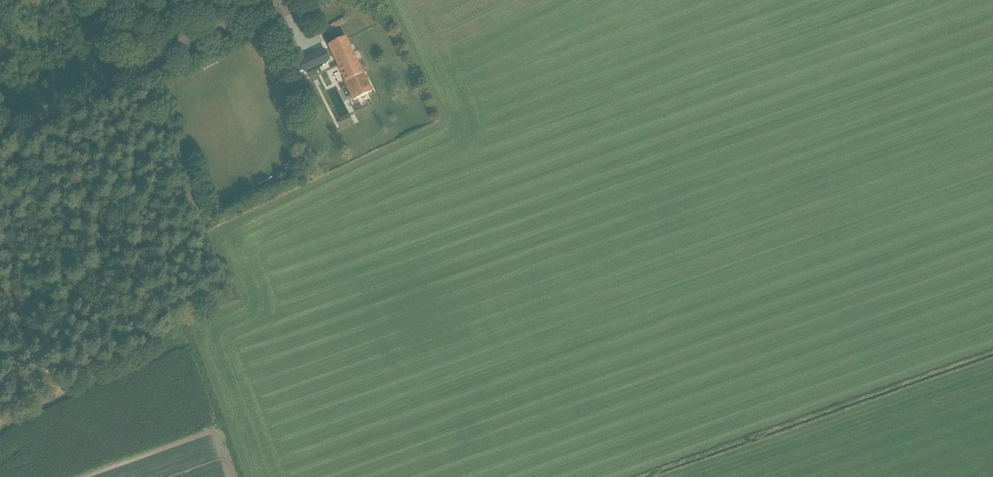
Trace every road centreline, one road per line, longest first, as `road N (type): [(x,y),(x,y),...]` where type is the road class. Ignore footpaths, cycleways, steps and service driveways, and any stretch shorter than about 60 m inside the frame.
road 1 (unclassified): [(0,135),(278,0)]

